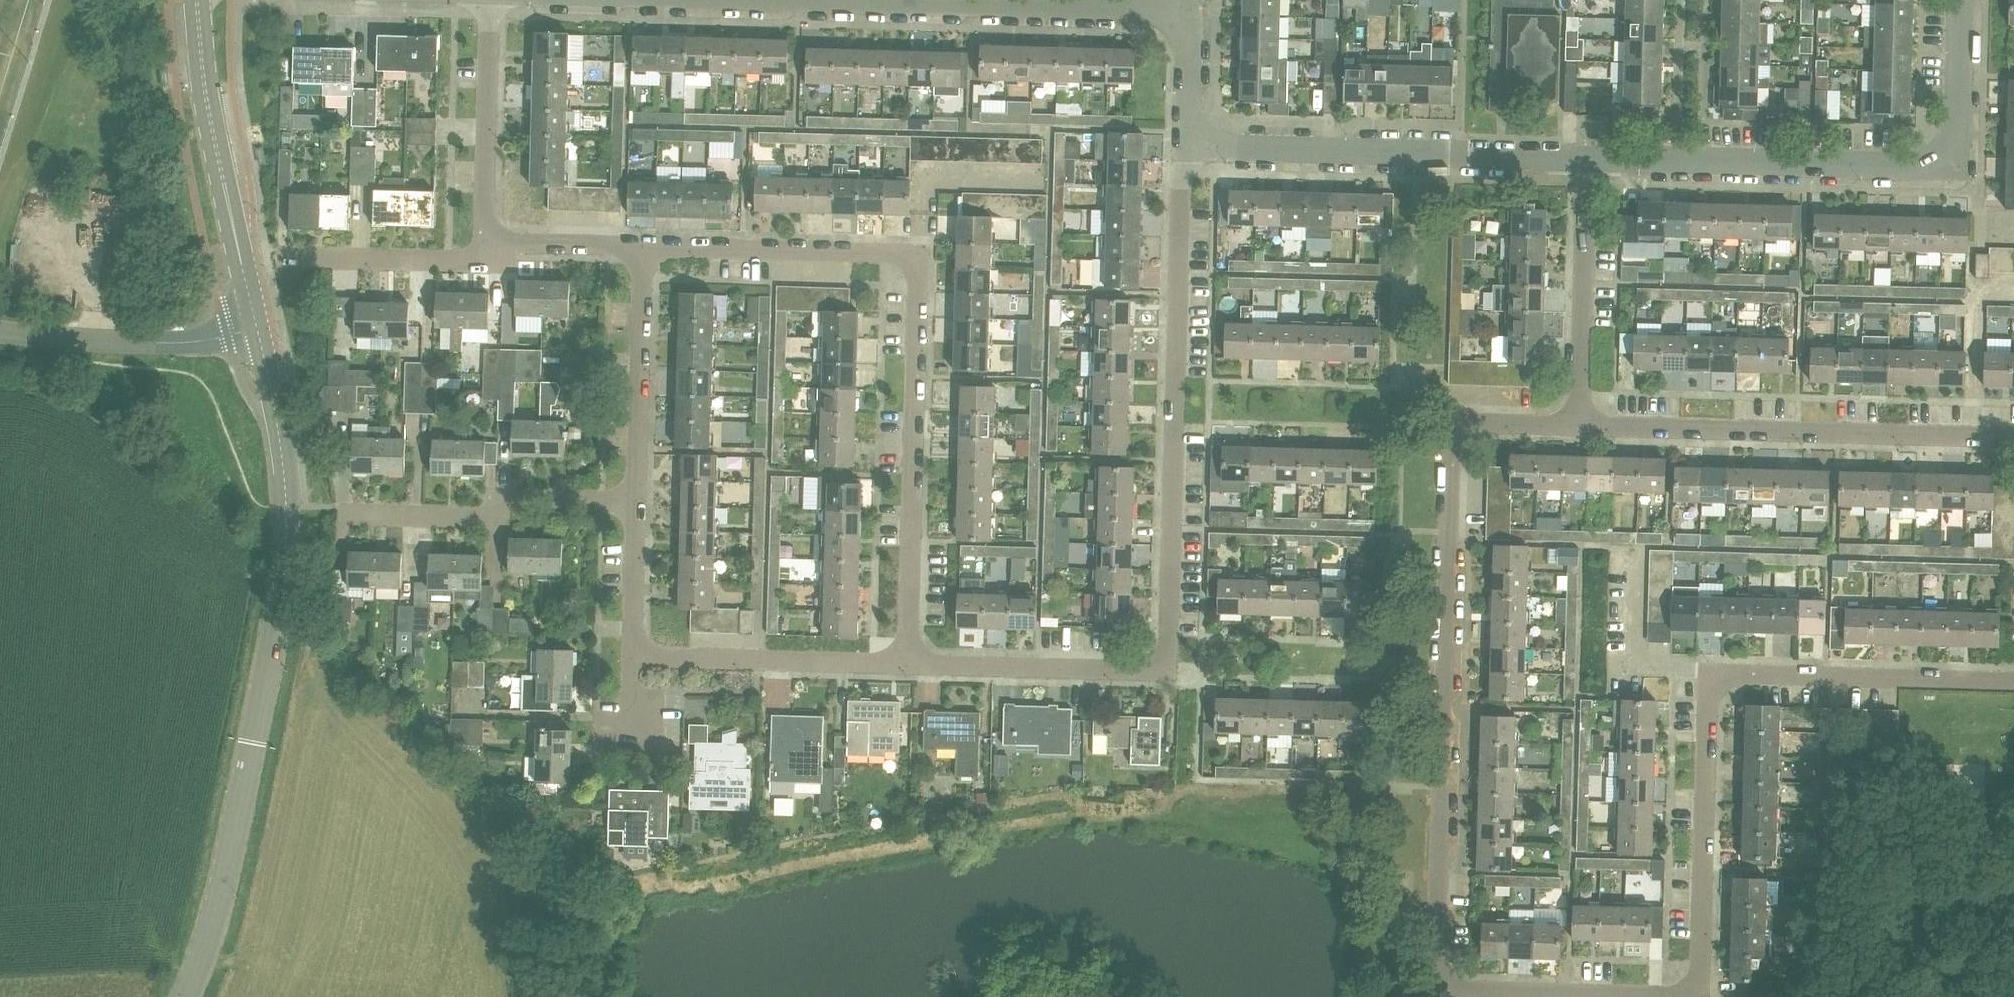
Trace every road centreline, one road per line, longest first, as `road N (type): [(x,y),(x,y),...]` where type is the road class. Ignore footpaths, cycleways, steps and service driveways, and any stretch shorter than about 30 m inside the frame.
road 1 (residential): [(1710,676),(1702,995),(1440,988),(1454,423),(1582,426)]
road 2 (residential): [(909,665),(1169,670),(1187,148)]
road 3 (residential): [(909,665),(919,250),(645,244)]
road 4 (tertiary): [(181,996),(207,933),(280,599),(282,464),(256,329)]
road 5 (residential): [(1587,158),(1952,162),(1959,150),(1964,0)]
road 6 (residential): [(2013,438),(1582,426)]
road 7 (residential): [(1587,158),(1187,148)]
road 8 (tertiary): [(256,329),(203,82),(199,0)]
road 9 (residential): [(1190,9),(882,0)]
road 10 (residential): [(2013,683),(1710,676)]
road 11 (residential): [(349,514),(496,515),(514,495),(638,499)]
road 12 (residential): [(909,665),(633,659)]
road 13 (residential): [(1582,426),(1587,158)]
road 14 (residential): [(256,329),(144,344),(0,327)]
road 15 (residential): [(638,499),(645,244)]
road 16 (residential): [(486,242),(492,0)]
road 17 (residential): [(288,256),(486,260),(486,242)]
road 18 (residential): [(1710,676),(1633,673),(1635,546)]
road 19 (residential): [(633,659),(638,499)]
road 20 (residential): [(645,244),(486,242)]
road 21 (residential): [(1187,148),(1190,9)]

